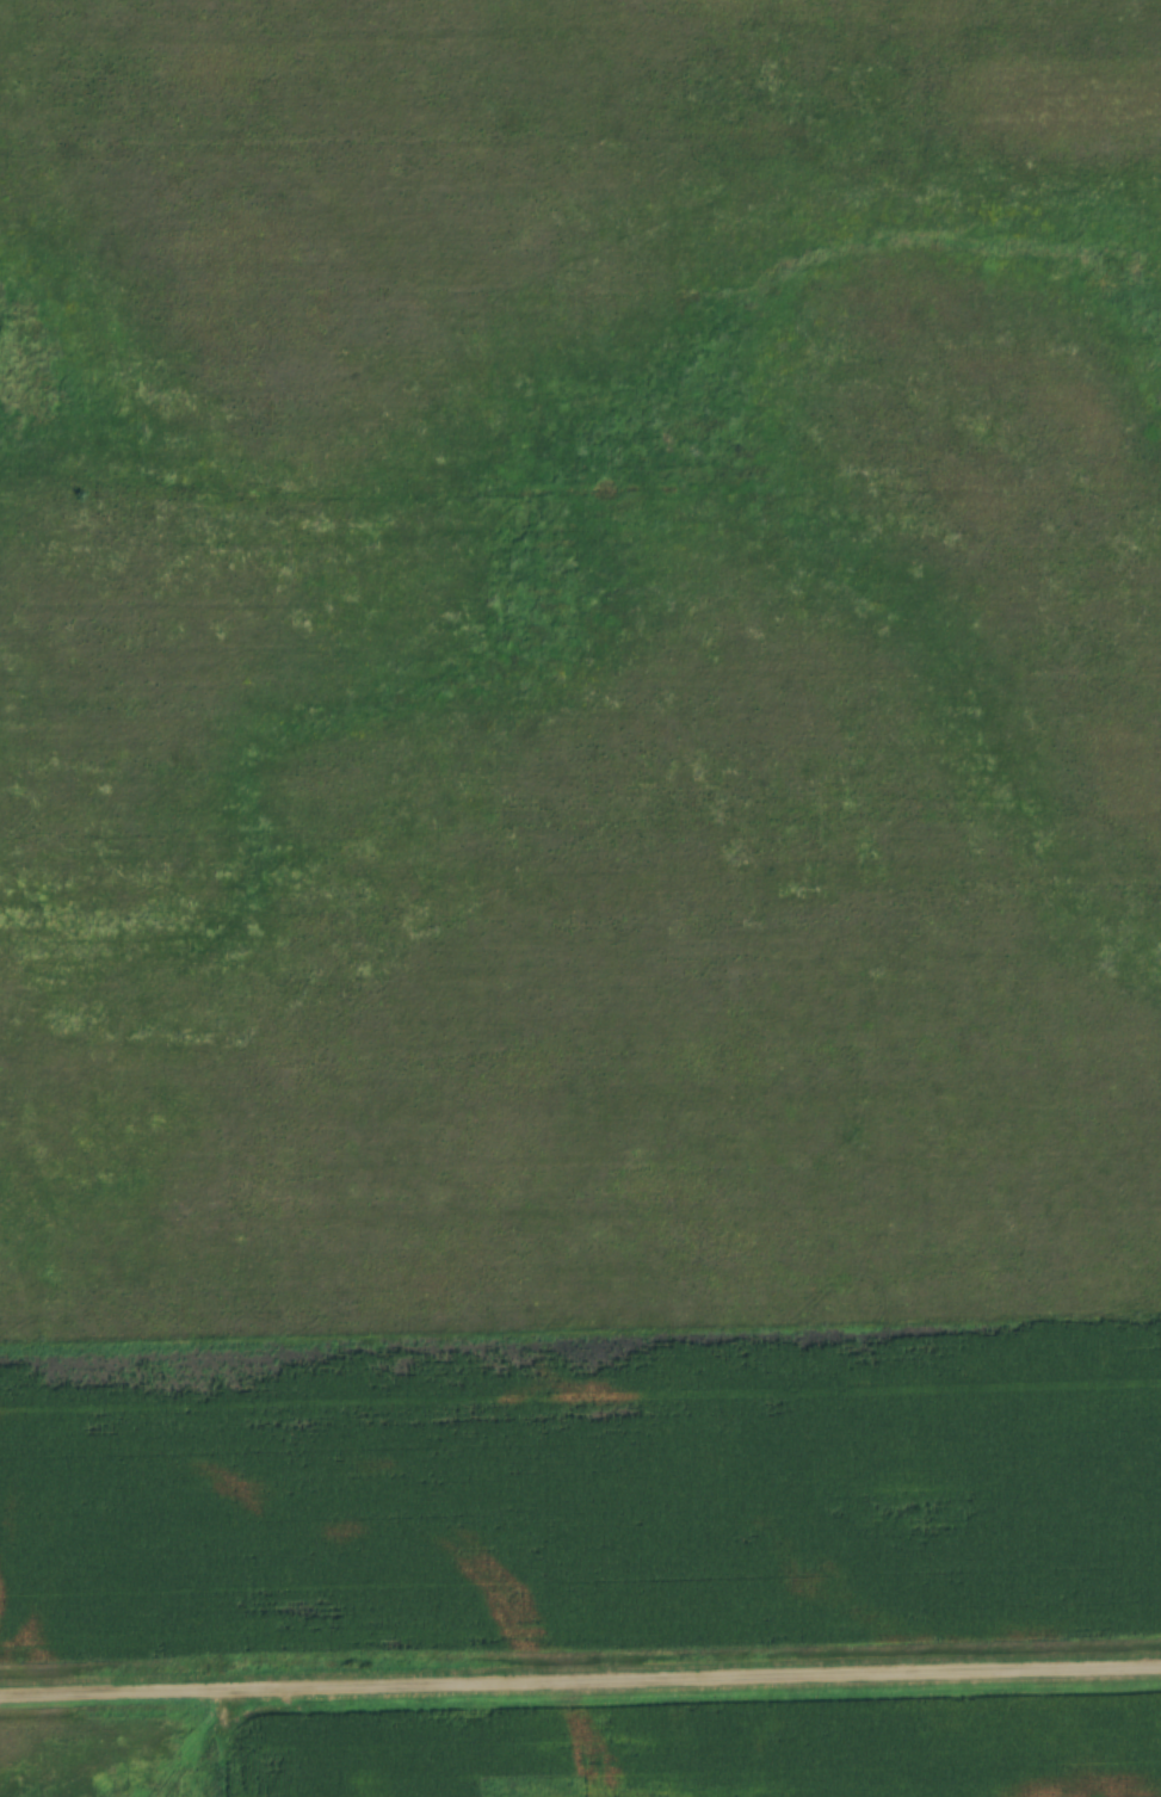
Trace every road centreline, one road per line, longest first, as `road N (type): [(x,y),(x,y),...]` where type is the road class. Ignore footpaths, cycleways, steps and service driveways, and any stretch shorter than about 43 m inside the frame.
road 1 (residential): [(1160,1665),(0,1694)]

